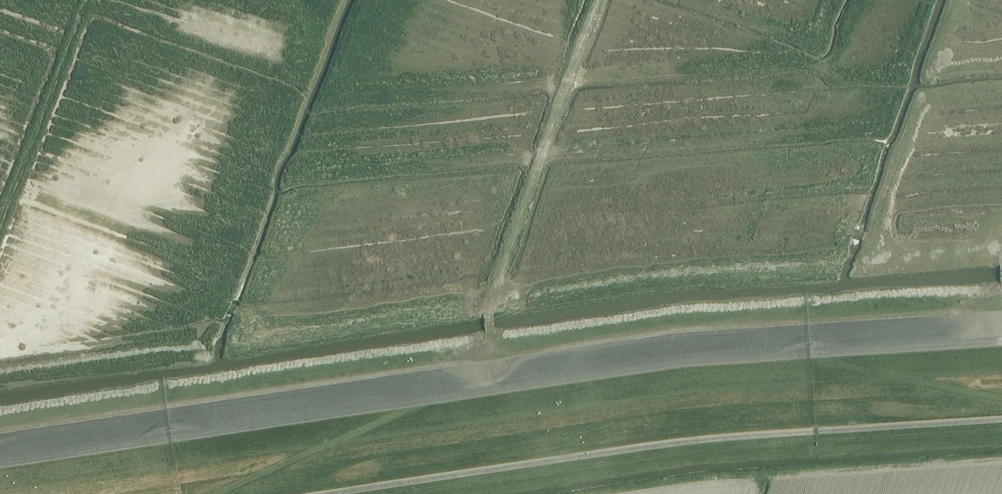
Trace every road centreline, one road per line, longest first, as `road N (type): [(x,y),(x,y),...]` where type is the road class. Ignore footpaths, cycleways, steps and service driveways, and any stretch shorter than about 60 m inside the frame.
road 1 (track): [(0,463),(669,363),(1001,340)]
road 2 (track): [(215,493),(435,398)]
road 3 (track): [(820,352),(1001,400)]

